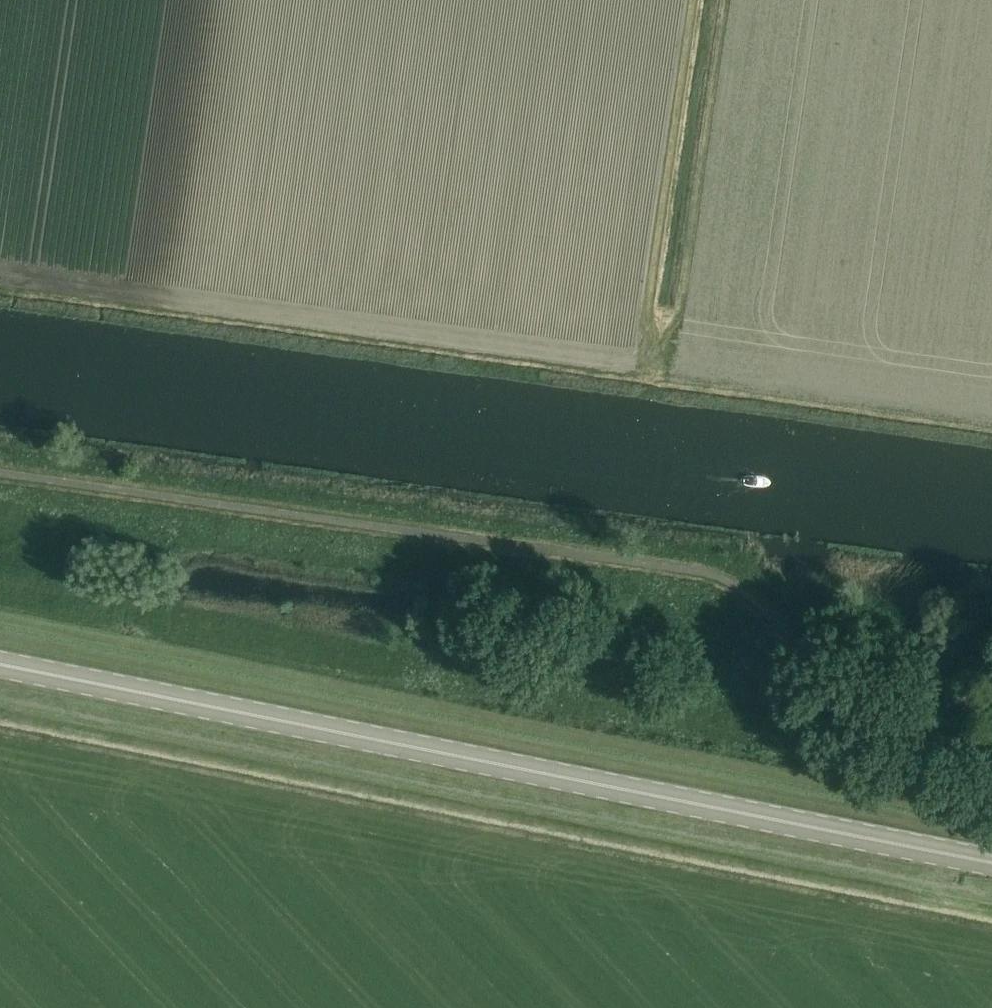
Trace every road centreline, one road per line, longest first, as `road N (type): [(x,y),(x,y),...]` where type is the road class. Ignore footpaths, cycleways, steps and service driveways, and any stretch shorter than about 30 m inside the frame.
road 1 (secondary): [(991,861),(0,661)]

